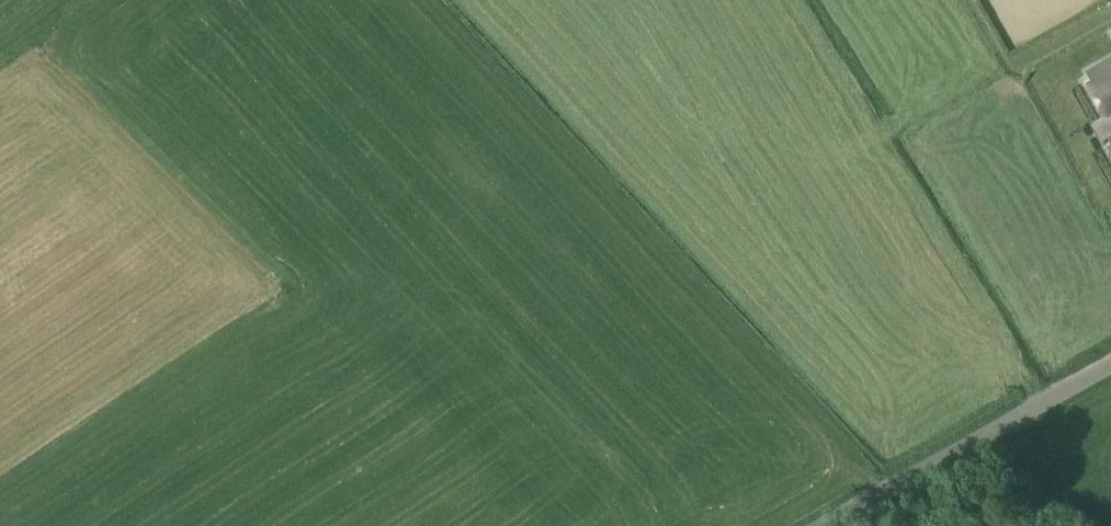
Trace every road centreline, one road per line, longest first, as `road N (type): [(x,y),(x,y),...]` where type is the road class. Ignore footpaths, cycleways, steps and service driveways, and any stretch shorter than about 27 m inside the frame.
road 1 (unclassified): [(791,525),(1110,354)]

